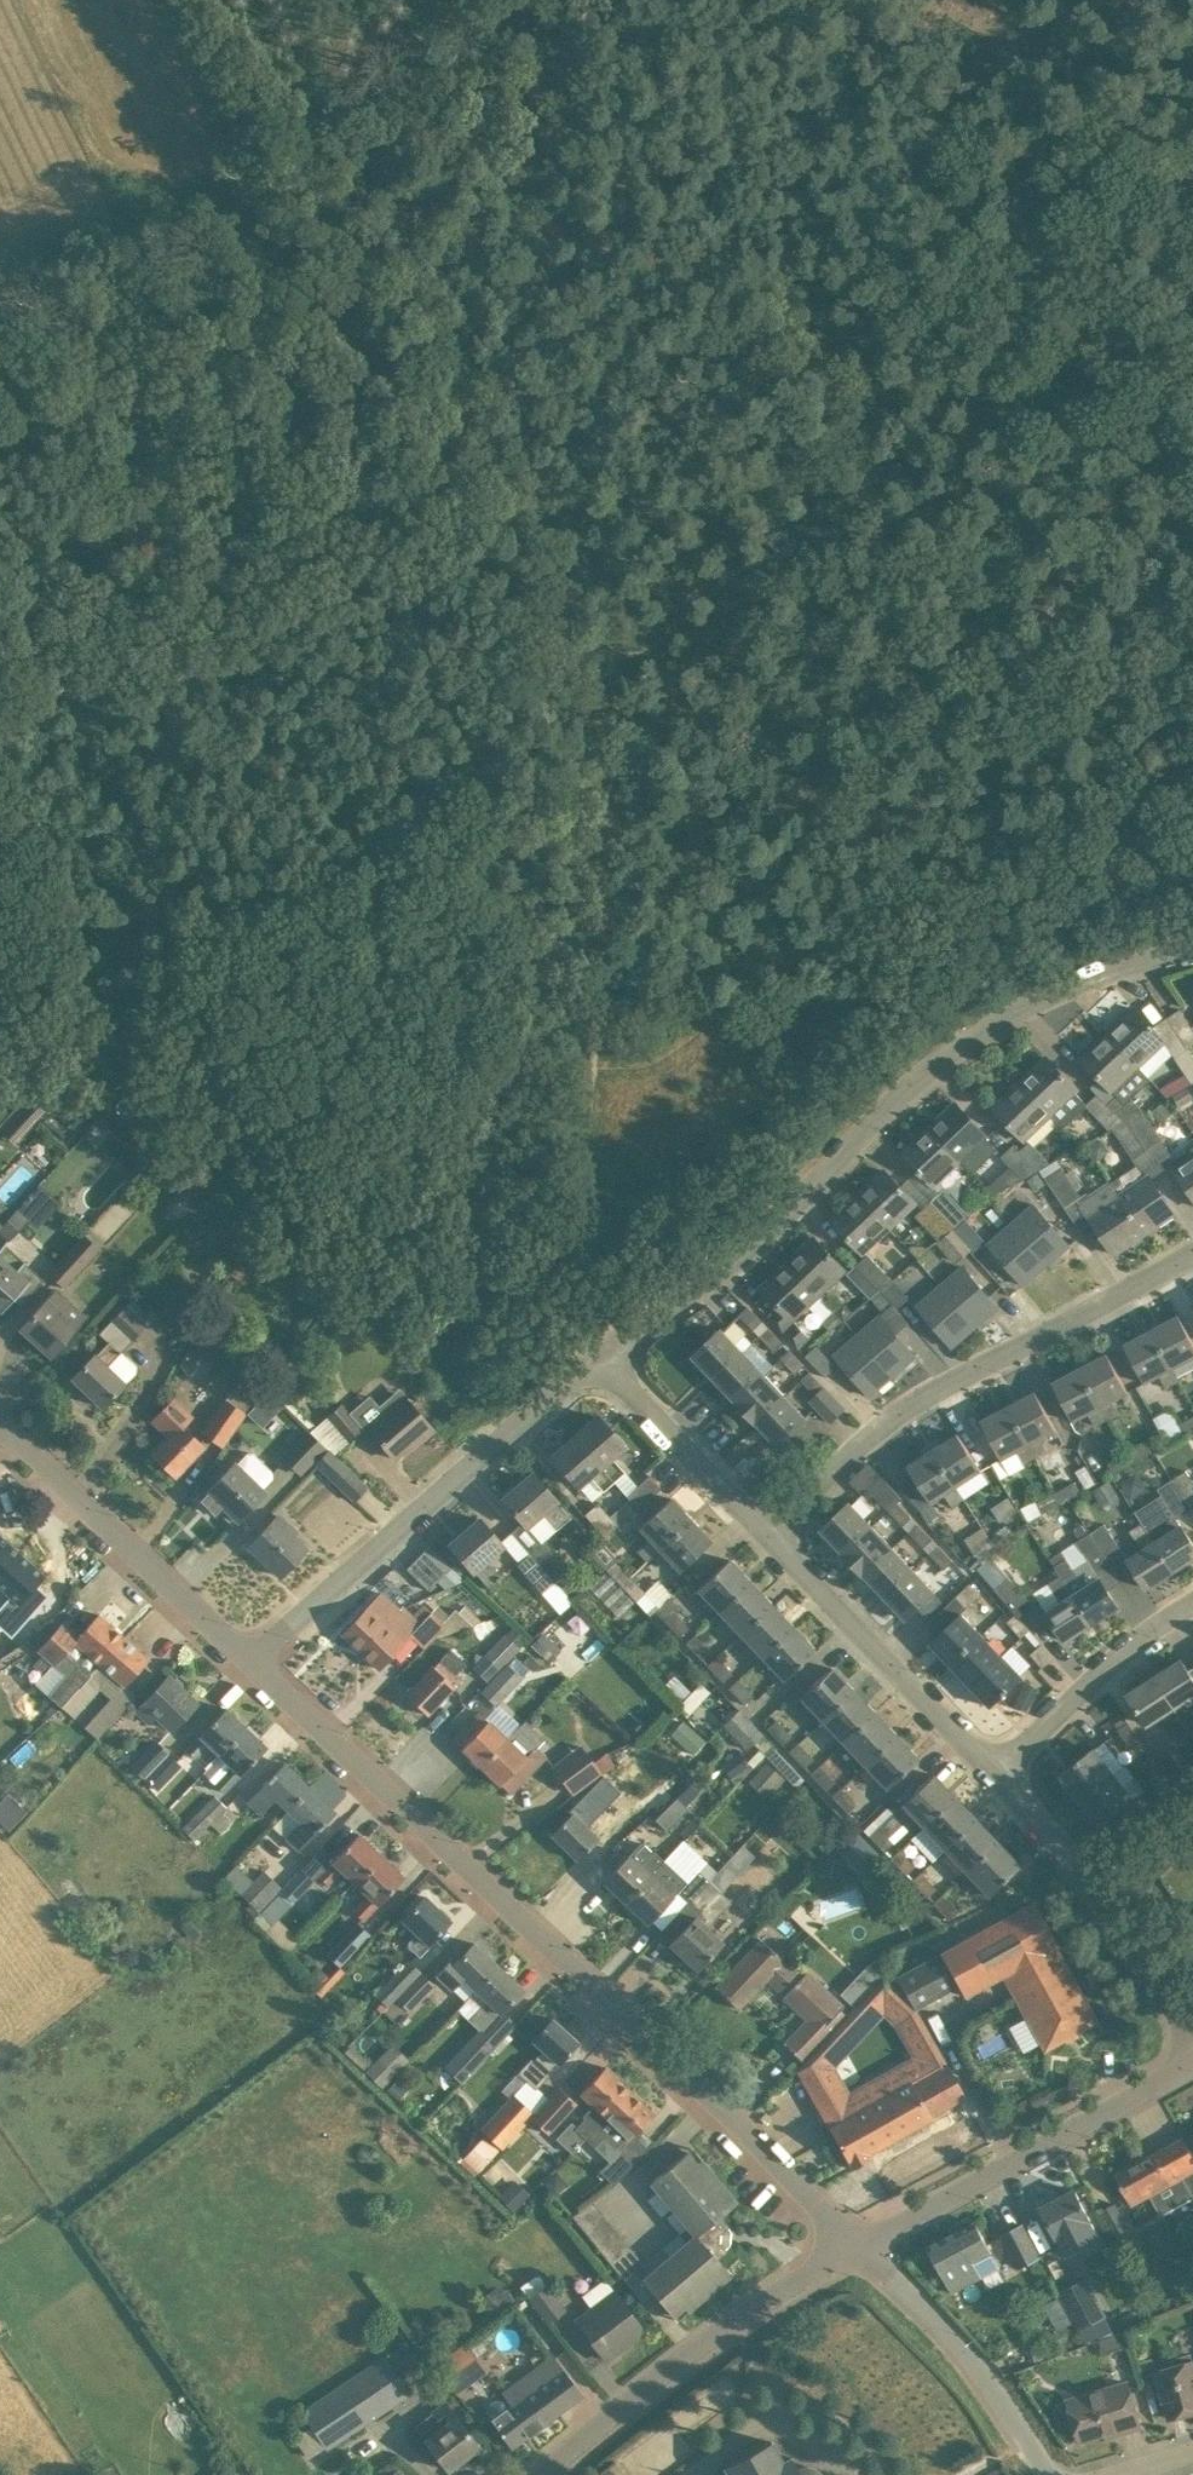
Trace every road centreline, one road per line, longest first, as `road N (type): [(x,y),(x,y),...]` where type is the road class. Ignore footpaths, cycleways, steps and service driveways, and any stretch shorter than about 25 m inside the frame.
road 1 (unclassified): [(862,2242),(247,1656)]
road 2 (unclassified): [(602,1356),(746,1253),(908,1091),(984,1035),(1042,999),(1192,945)]
road 3 (unclassified): [(770,1535),(876,1427),(1192,1254)]
road 4 (unclassified): [(247,1656),(602,1356)]
road 5 (tertiary): [(542,2474),(731,2327),(862,2242)]
road 6 (tertiary): [(862,2242),(1192,2059)]
road 7 (unclassified): [(247,1656),(0,1423)]
road 8 (unclassified): [(1192,2034),(1118,1912),(994,1773)]
road 9 (unclassified): [(994,1773),(770,1535)]
road 10 (unclassified): [(1051,2474),(941,2318),(862,2242)]
road 11 (unclassified): [(994,1773),(1162,1624),(1192,1606)]
road 12 (unclassified): [(770,1535),(602,1356)]
road 13 (track): [(877,2474),(859,2436),(838,2420),(808,2411),(774,2413)]

